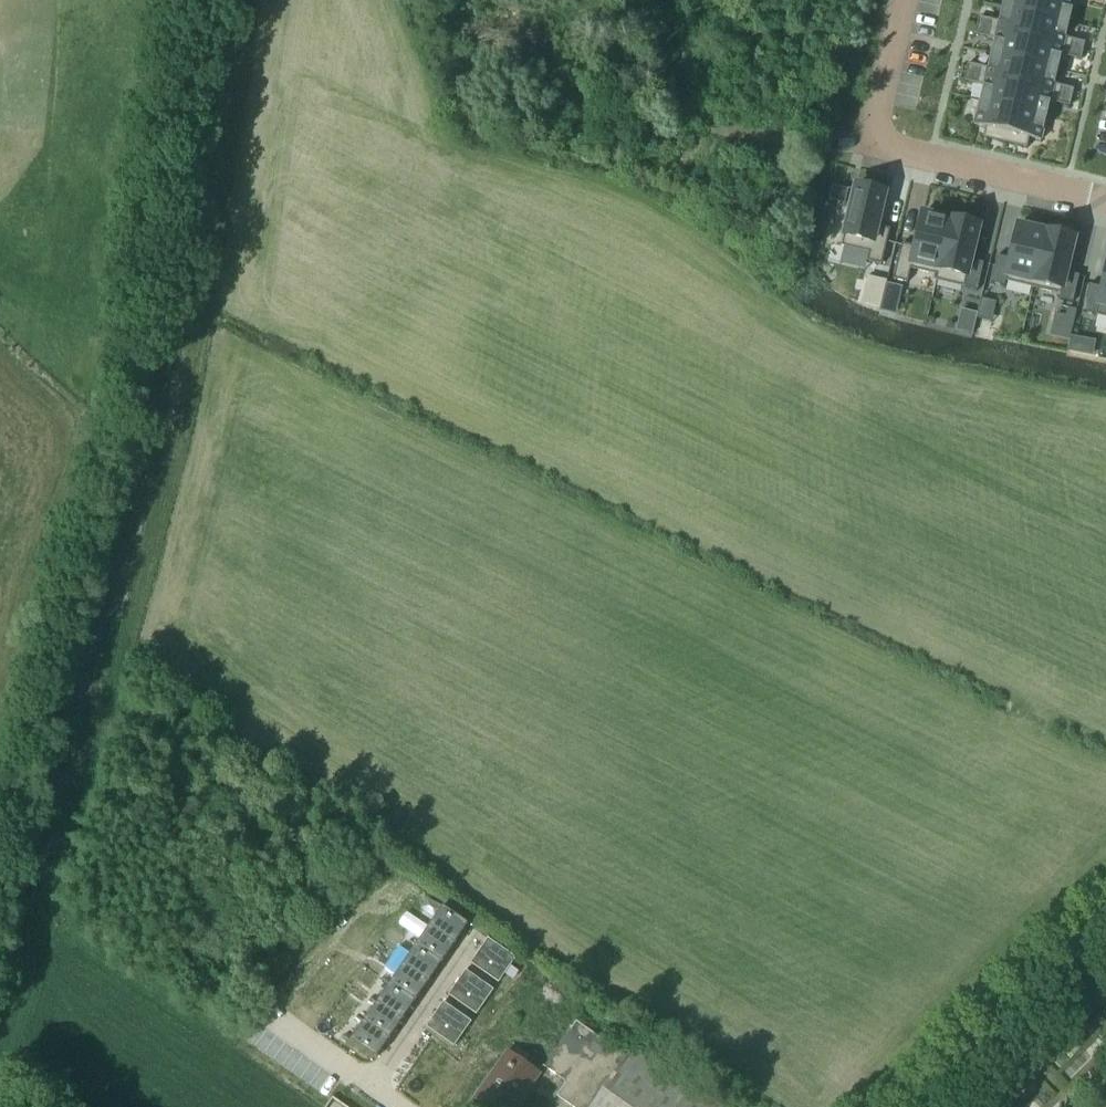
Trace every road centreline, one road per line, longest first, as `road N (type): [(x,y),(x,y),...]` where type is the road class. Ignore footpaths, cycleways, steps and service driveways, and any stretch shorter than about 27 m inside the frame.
road 1 (residential): [(1105,201),(866,141),(901,0)]
road 2 (unclassified): [(1105,927),(927,1106)]

